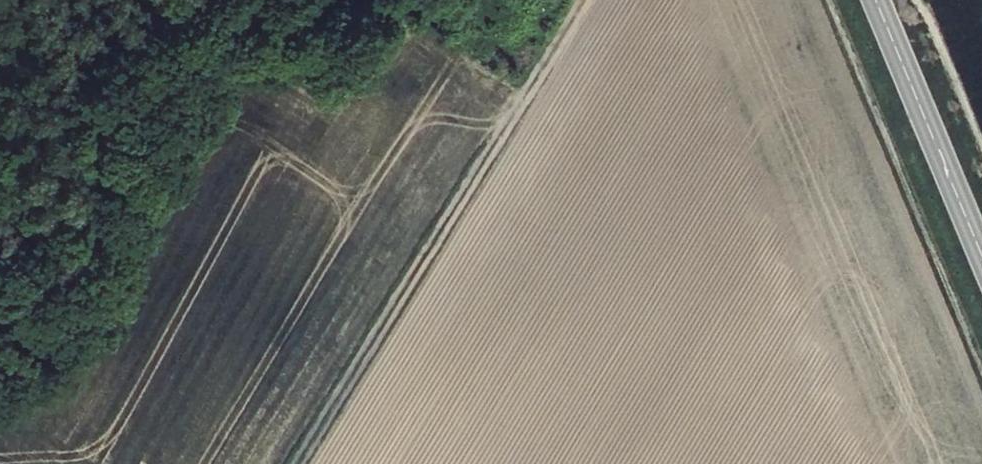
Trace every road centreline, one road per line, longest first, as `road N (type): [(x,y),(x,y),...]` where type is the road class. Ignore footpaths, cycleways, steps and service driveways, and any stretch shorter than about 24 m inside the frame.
road 1 (tertiary): [(981,253),(877,0)]

